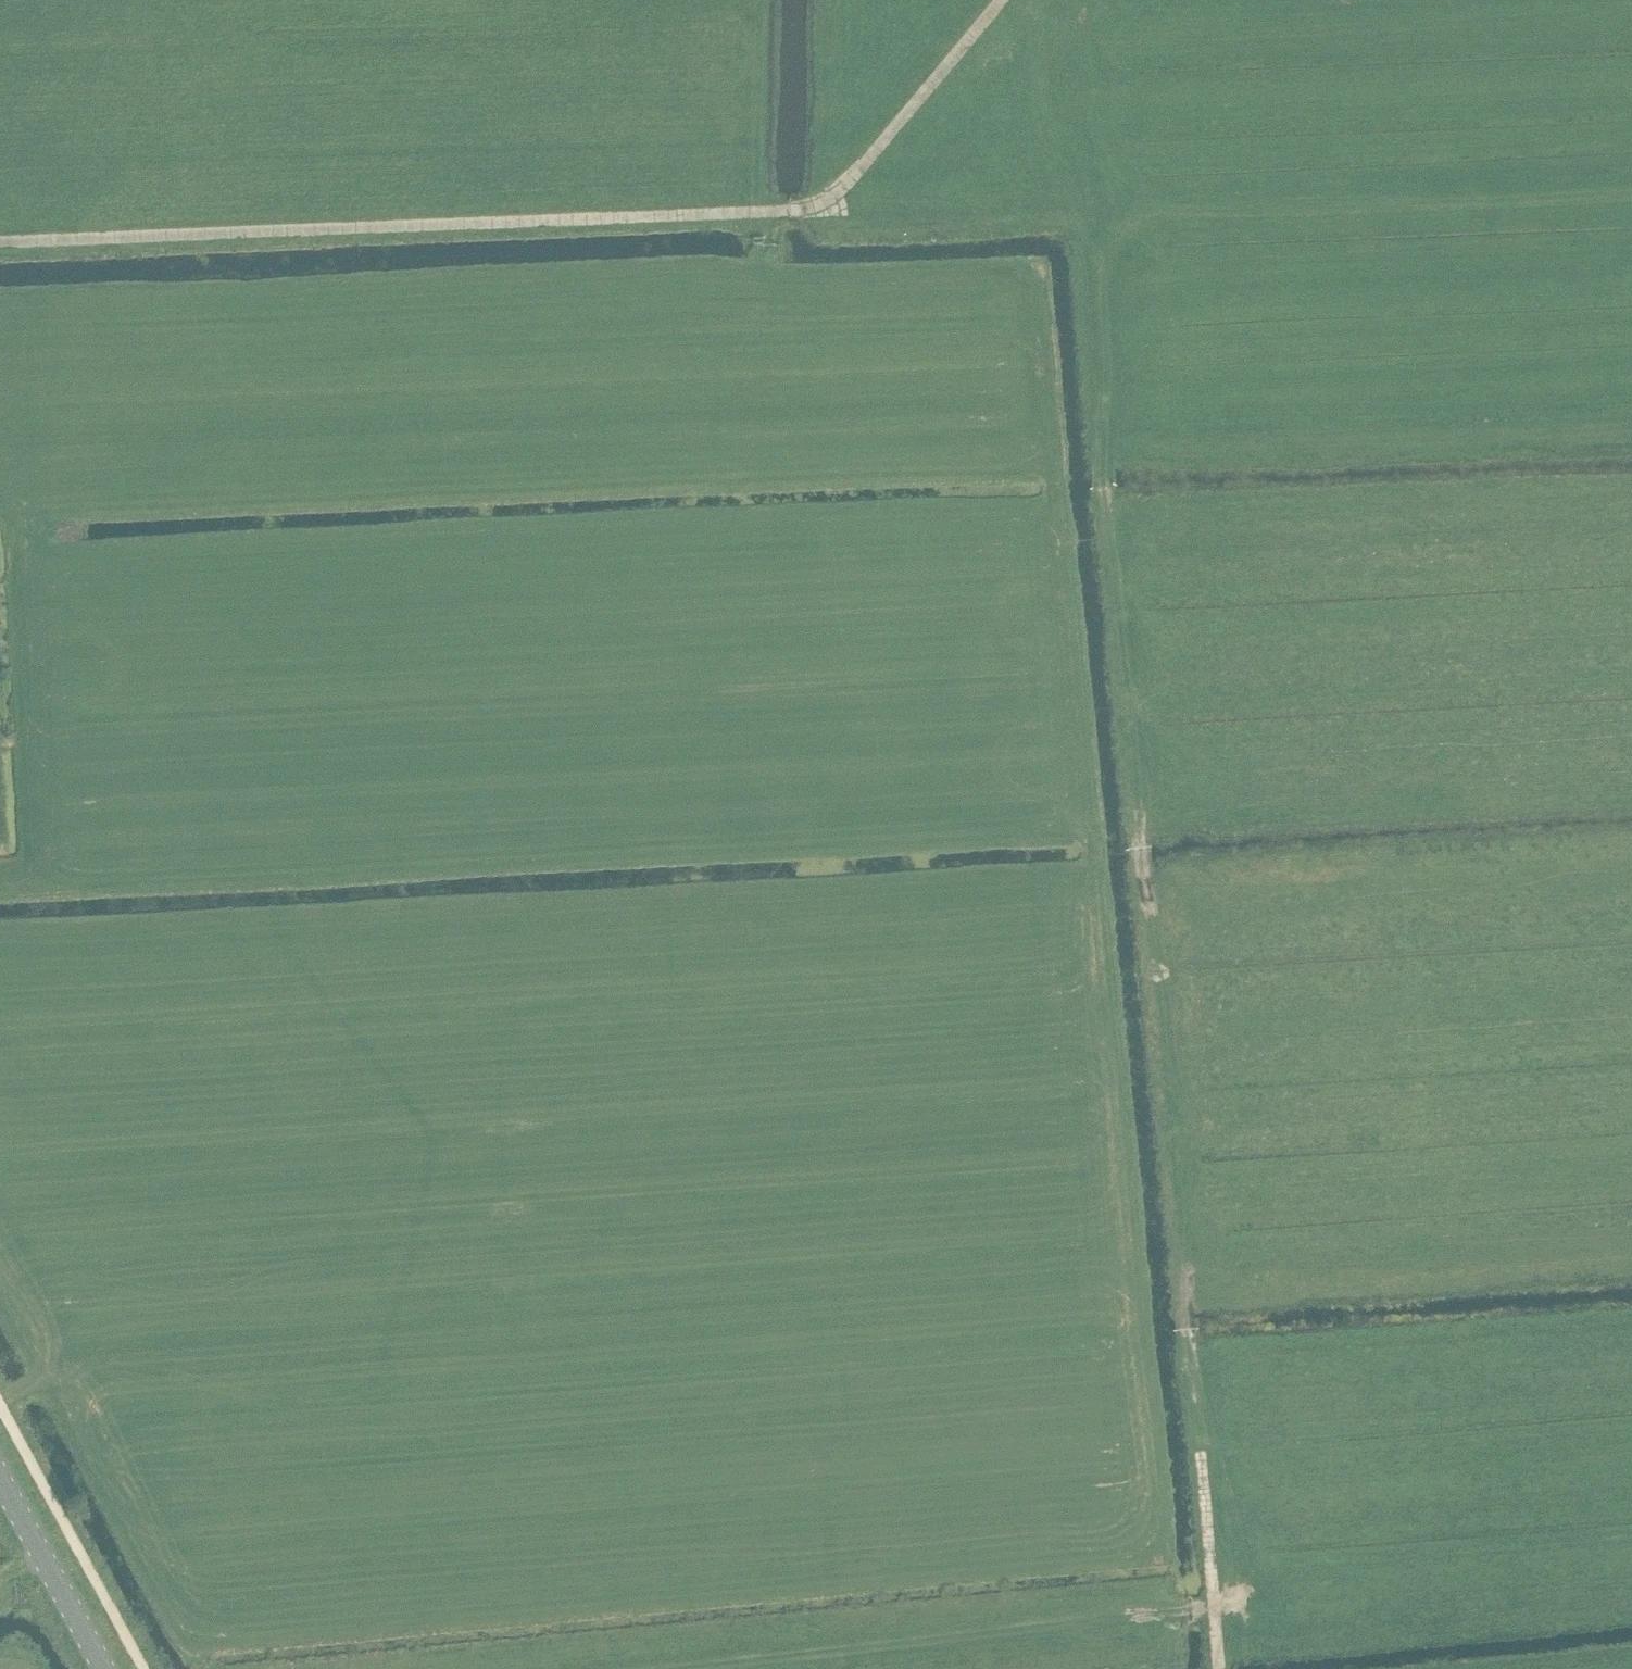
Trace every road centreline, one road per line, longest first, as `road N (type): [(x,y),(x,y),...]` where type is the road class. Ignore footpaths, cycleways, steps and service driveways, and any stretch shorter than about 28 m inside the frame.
road 1 (secondary): [(107,1668),(0,1474)]

